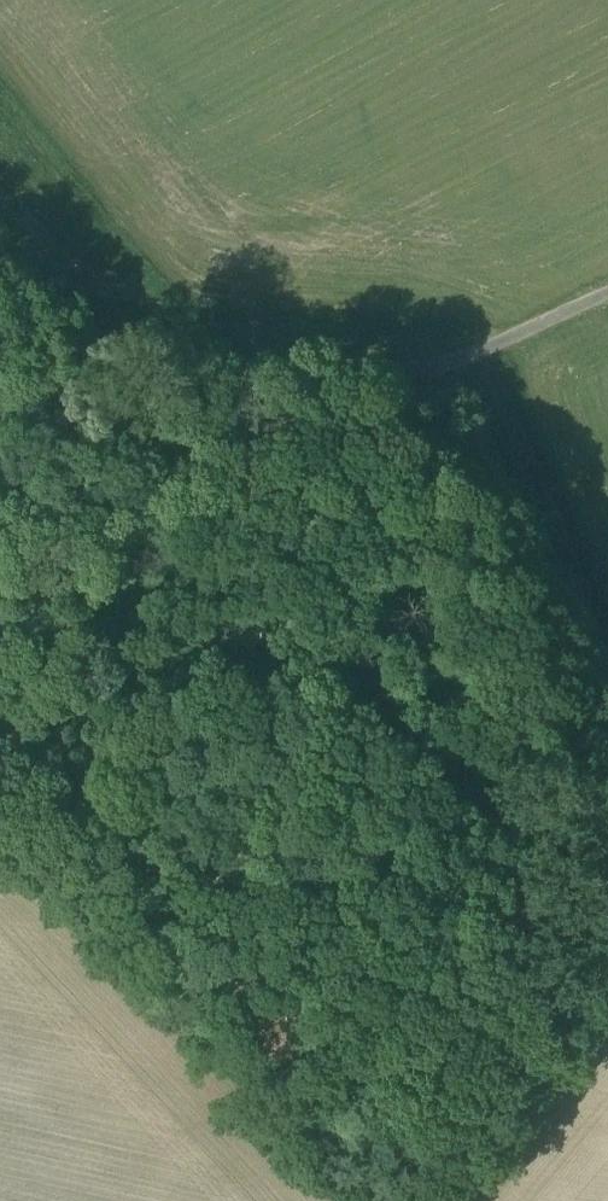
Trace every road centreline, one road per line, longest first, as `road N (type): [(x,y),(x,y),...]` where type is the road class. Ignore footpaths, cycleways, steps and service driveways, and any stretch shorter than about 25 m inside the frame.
road 1 (unclassified): [(607,295),(448,368),(0,353)]

